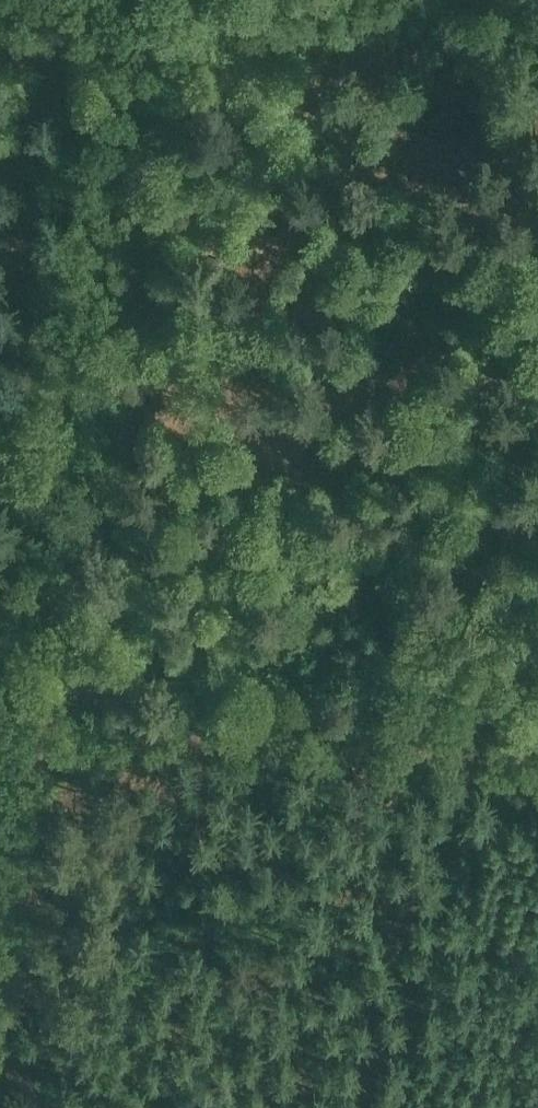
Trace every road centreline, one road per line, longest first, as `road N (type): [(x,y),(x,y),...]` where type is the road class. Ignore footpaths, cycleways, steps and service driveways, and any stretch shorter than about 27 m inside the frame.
road 1 (track): [(82,740),(201,622),(407,471),(537,280)]
road 2 (track): [(0,634),(104,212),(141,0)]
road 3 (track): [(537,753),(82,740),(0,777)]

